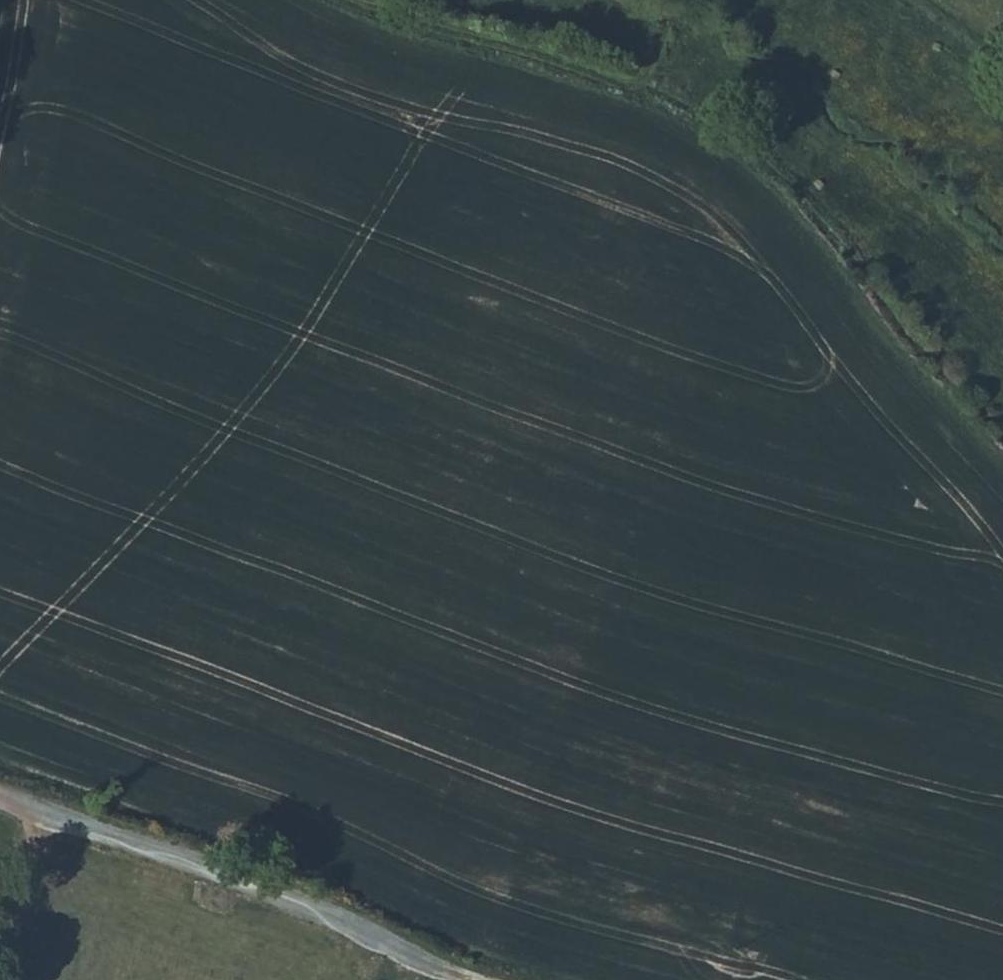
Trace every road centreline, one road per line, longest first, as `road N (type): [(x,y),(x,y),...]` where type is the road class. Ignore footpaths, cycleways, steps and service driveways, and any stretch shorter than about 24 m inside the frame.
road 1 (track): [(0,800),(357,933)]

